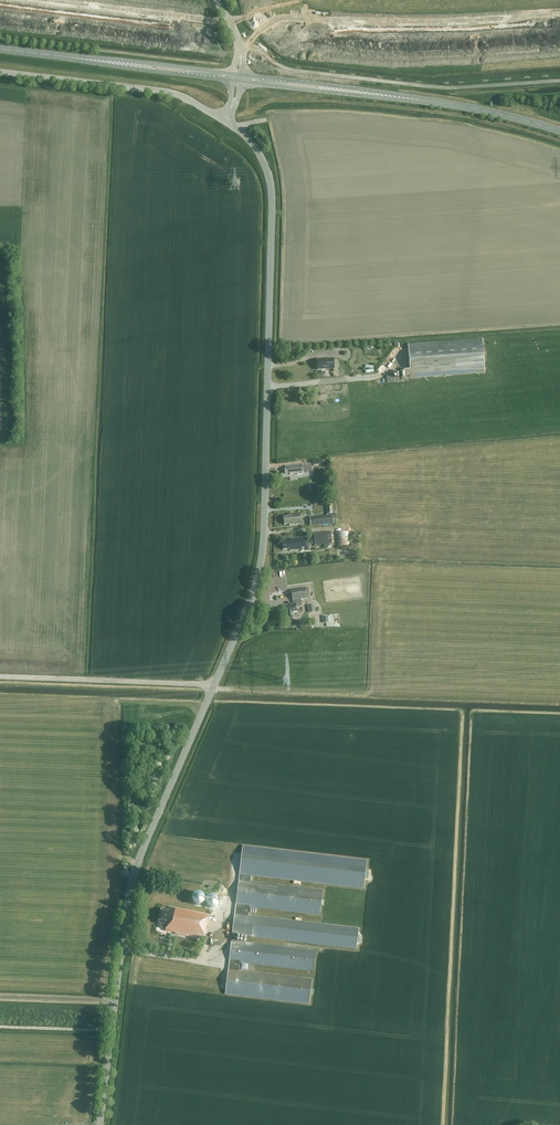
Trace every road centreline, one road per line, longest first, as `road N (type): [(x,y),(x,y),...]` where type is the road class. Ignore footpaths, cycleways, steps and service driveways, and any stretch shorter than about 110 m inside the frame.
road 1 (tertiary): [(114,1001),(131,882),(251,599),(264,533),(270,191),(258,152),(223,119)]
road 2 (track): [(559,81),(449,88),(294,70),(256,48),(239,48)]
road 3 (primary): [(559,131),(459,105),(238,77)]
road 4 (primary): [(238,77),(0,48)]
road 5 (unclassified): [(0,73),(169,93),(223,119)]
road 6 (tertiary): [(100,1124),(114,1001)]

